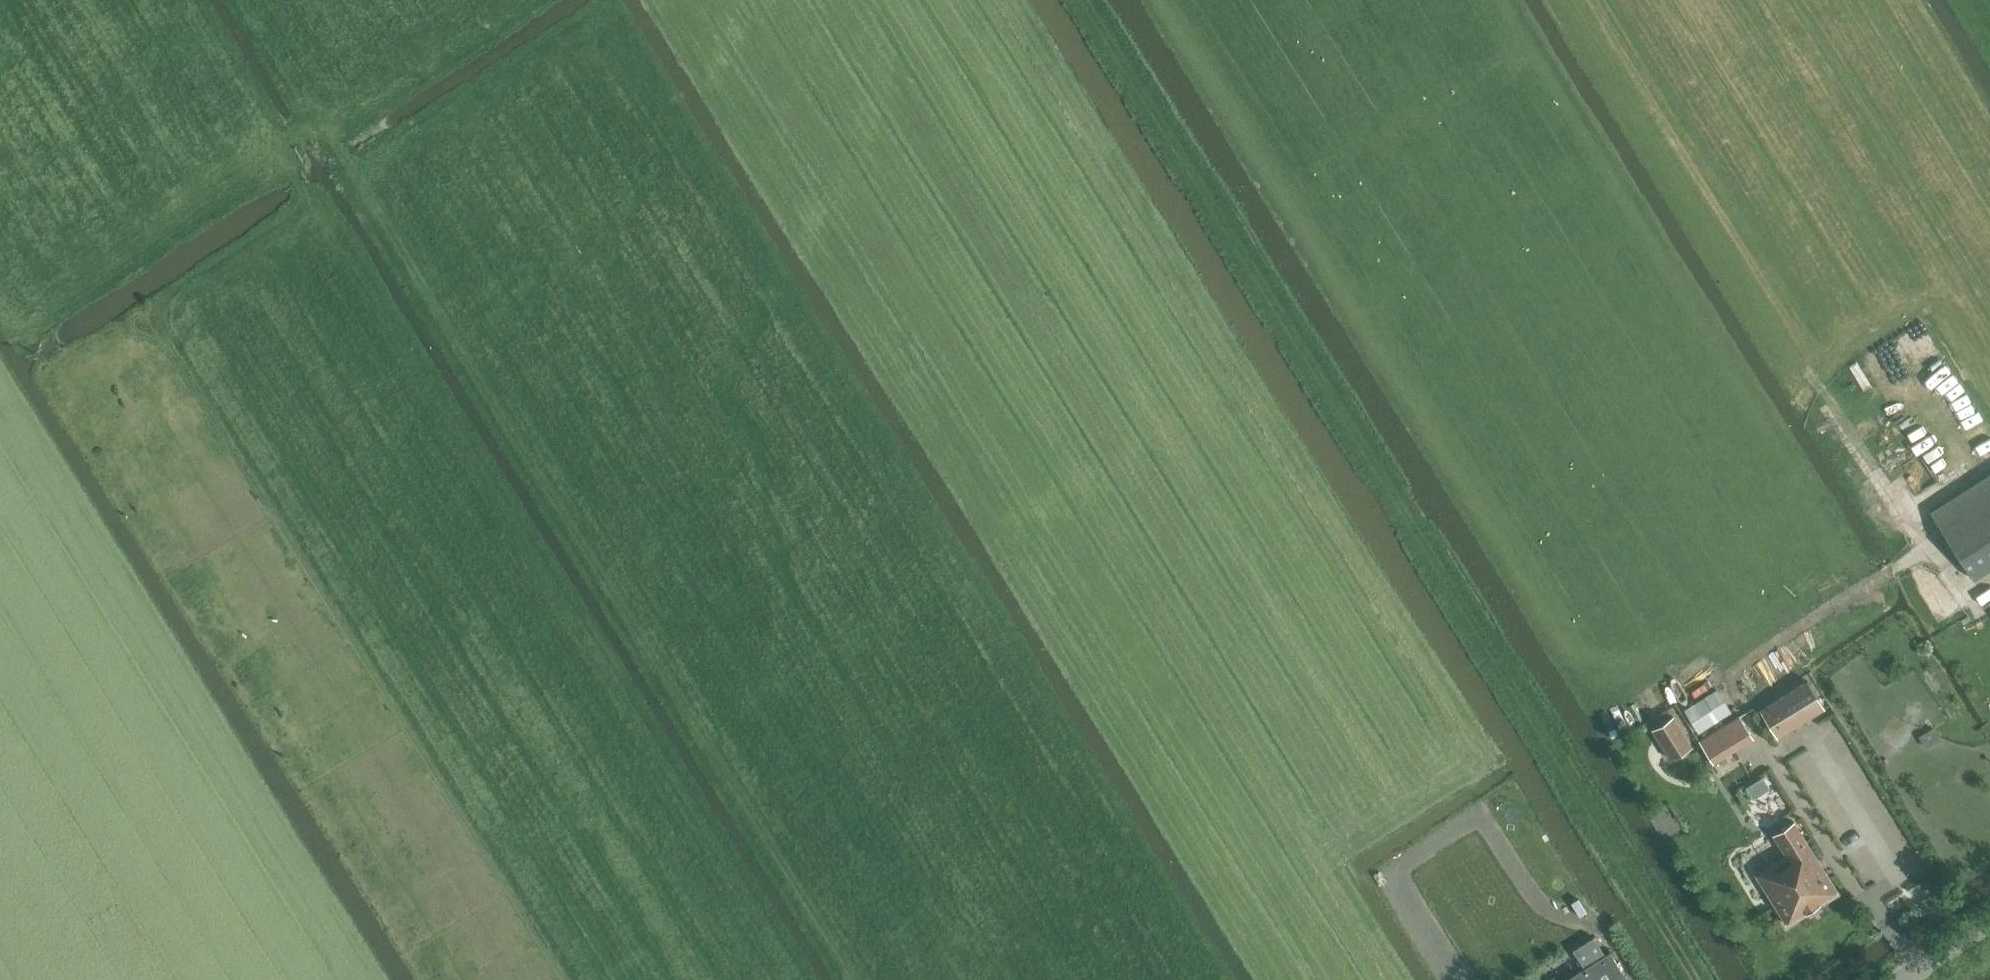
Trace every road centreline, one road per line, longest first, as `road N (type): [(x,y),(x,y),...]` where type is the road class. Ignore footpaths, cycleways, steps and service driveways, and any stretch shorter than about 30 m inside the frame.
road 1 (track): [(1085,0),(1699,979)]

